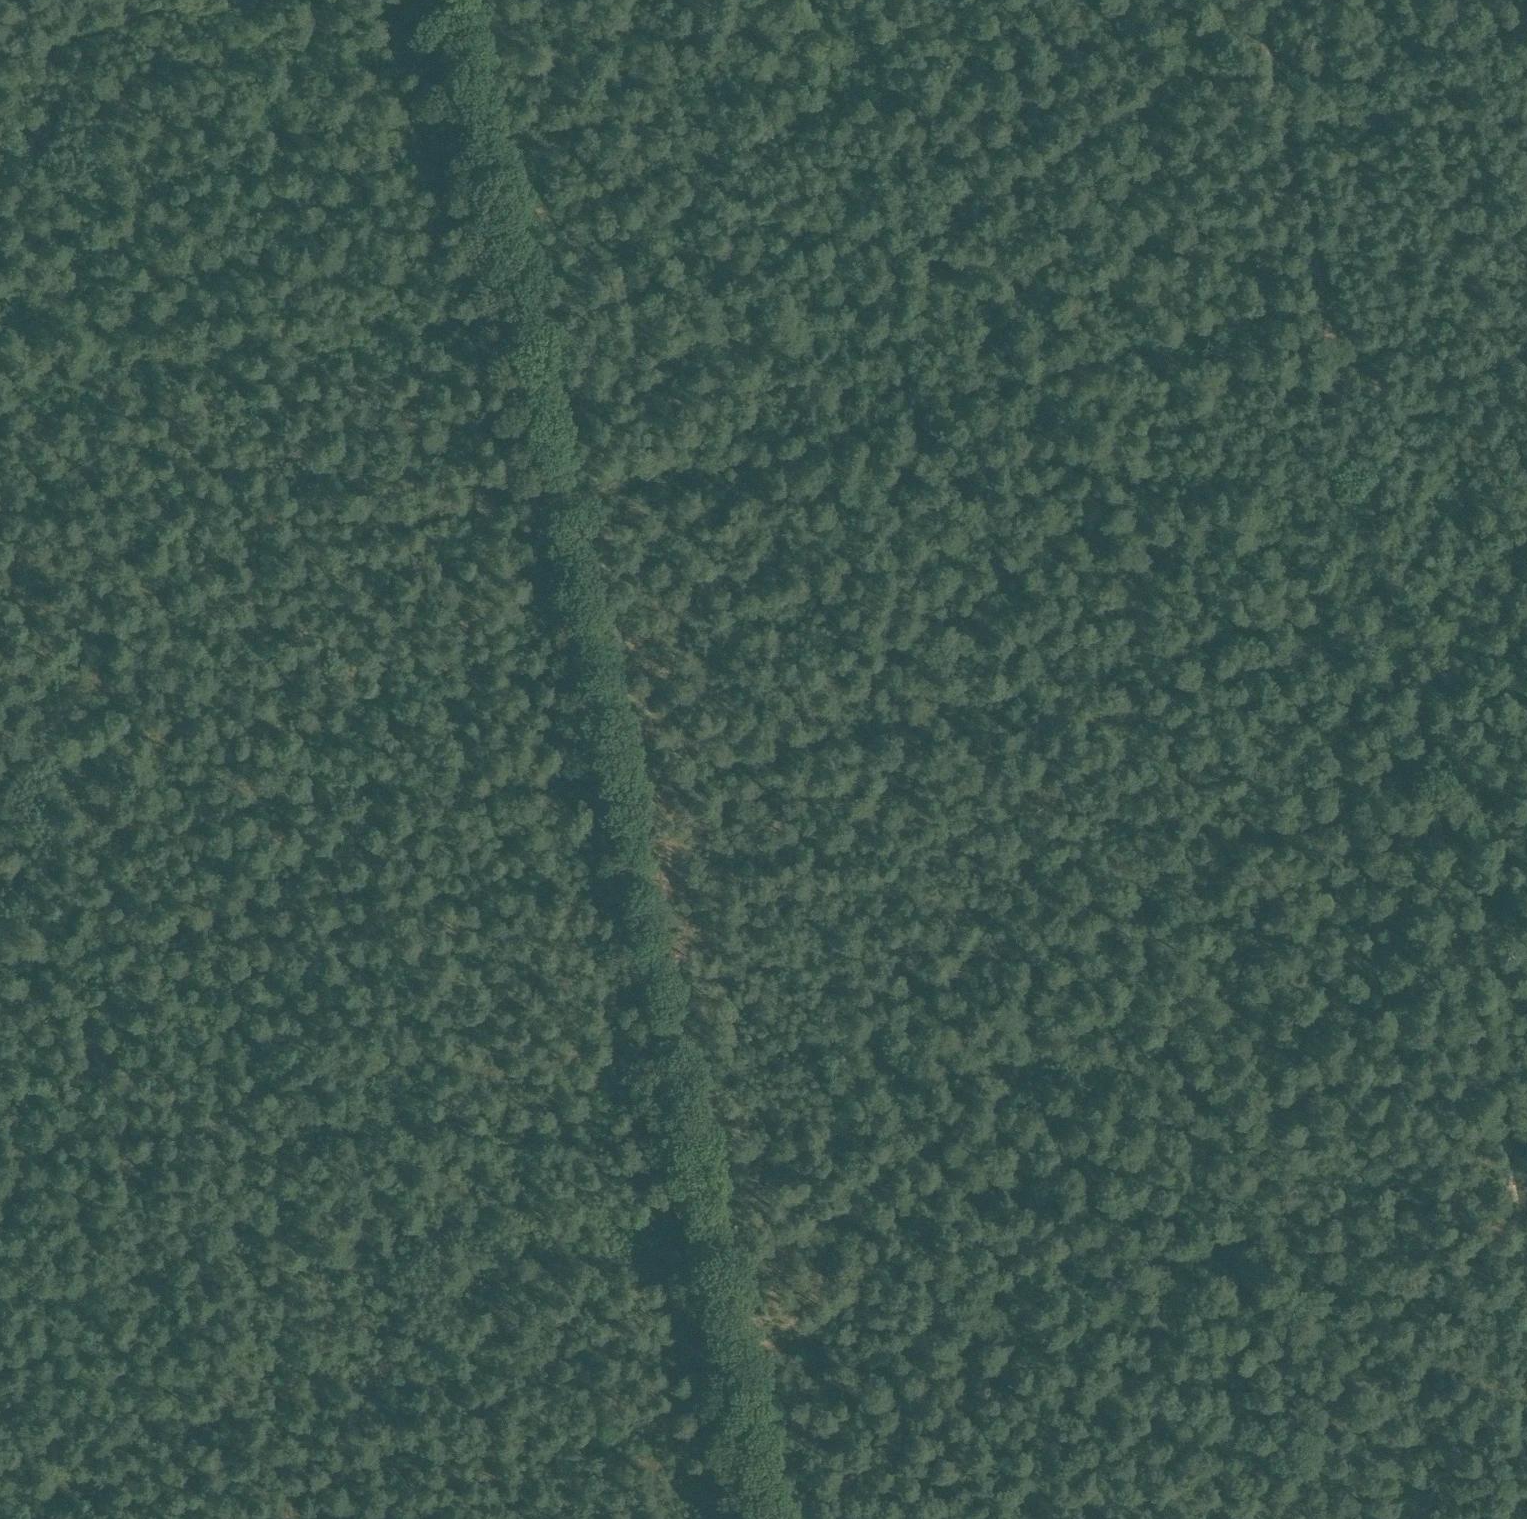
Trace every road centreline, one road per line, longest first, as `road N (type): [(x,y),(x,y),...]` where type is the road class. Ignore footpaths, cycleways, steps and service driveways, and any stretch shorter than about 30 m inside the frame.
road 1 (track): [(1526,1280),(1388,592),(1255,0)]

